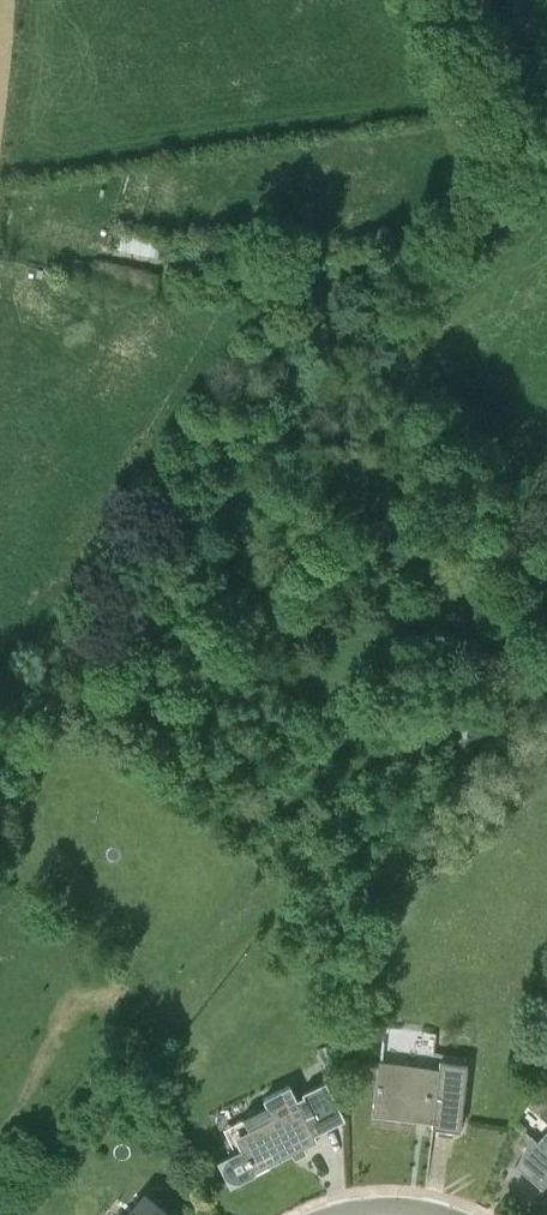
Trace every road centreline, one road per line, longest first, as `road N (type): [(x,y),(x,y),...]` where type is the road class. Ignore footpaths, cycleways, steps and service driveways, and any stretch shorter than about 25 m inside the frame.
road 1 (track): [(378,354),(63,673)]
road 2 (track): [(53,695),(309,806),(449,740)]
road 3 (track): [(63,673),(175,468),(242,379),(259,342),(263,304)]
road 4 (track): [(63,673),(0,868)]

